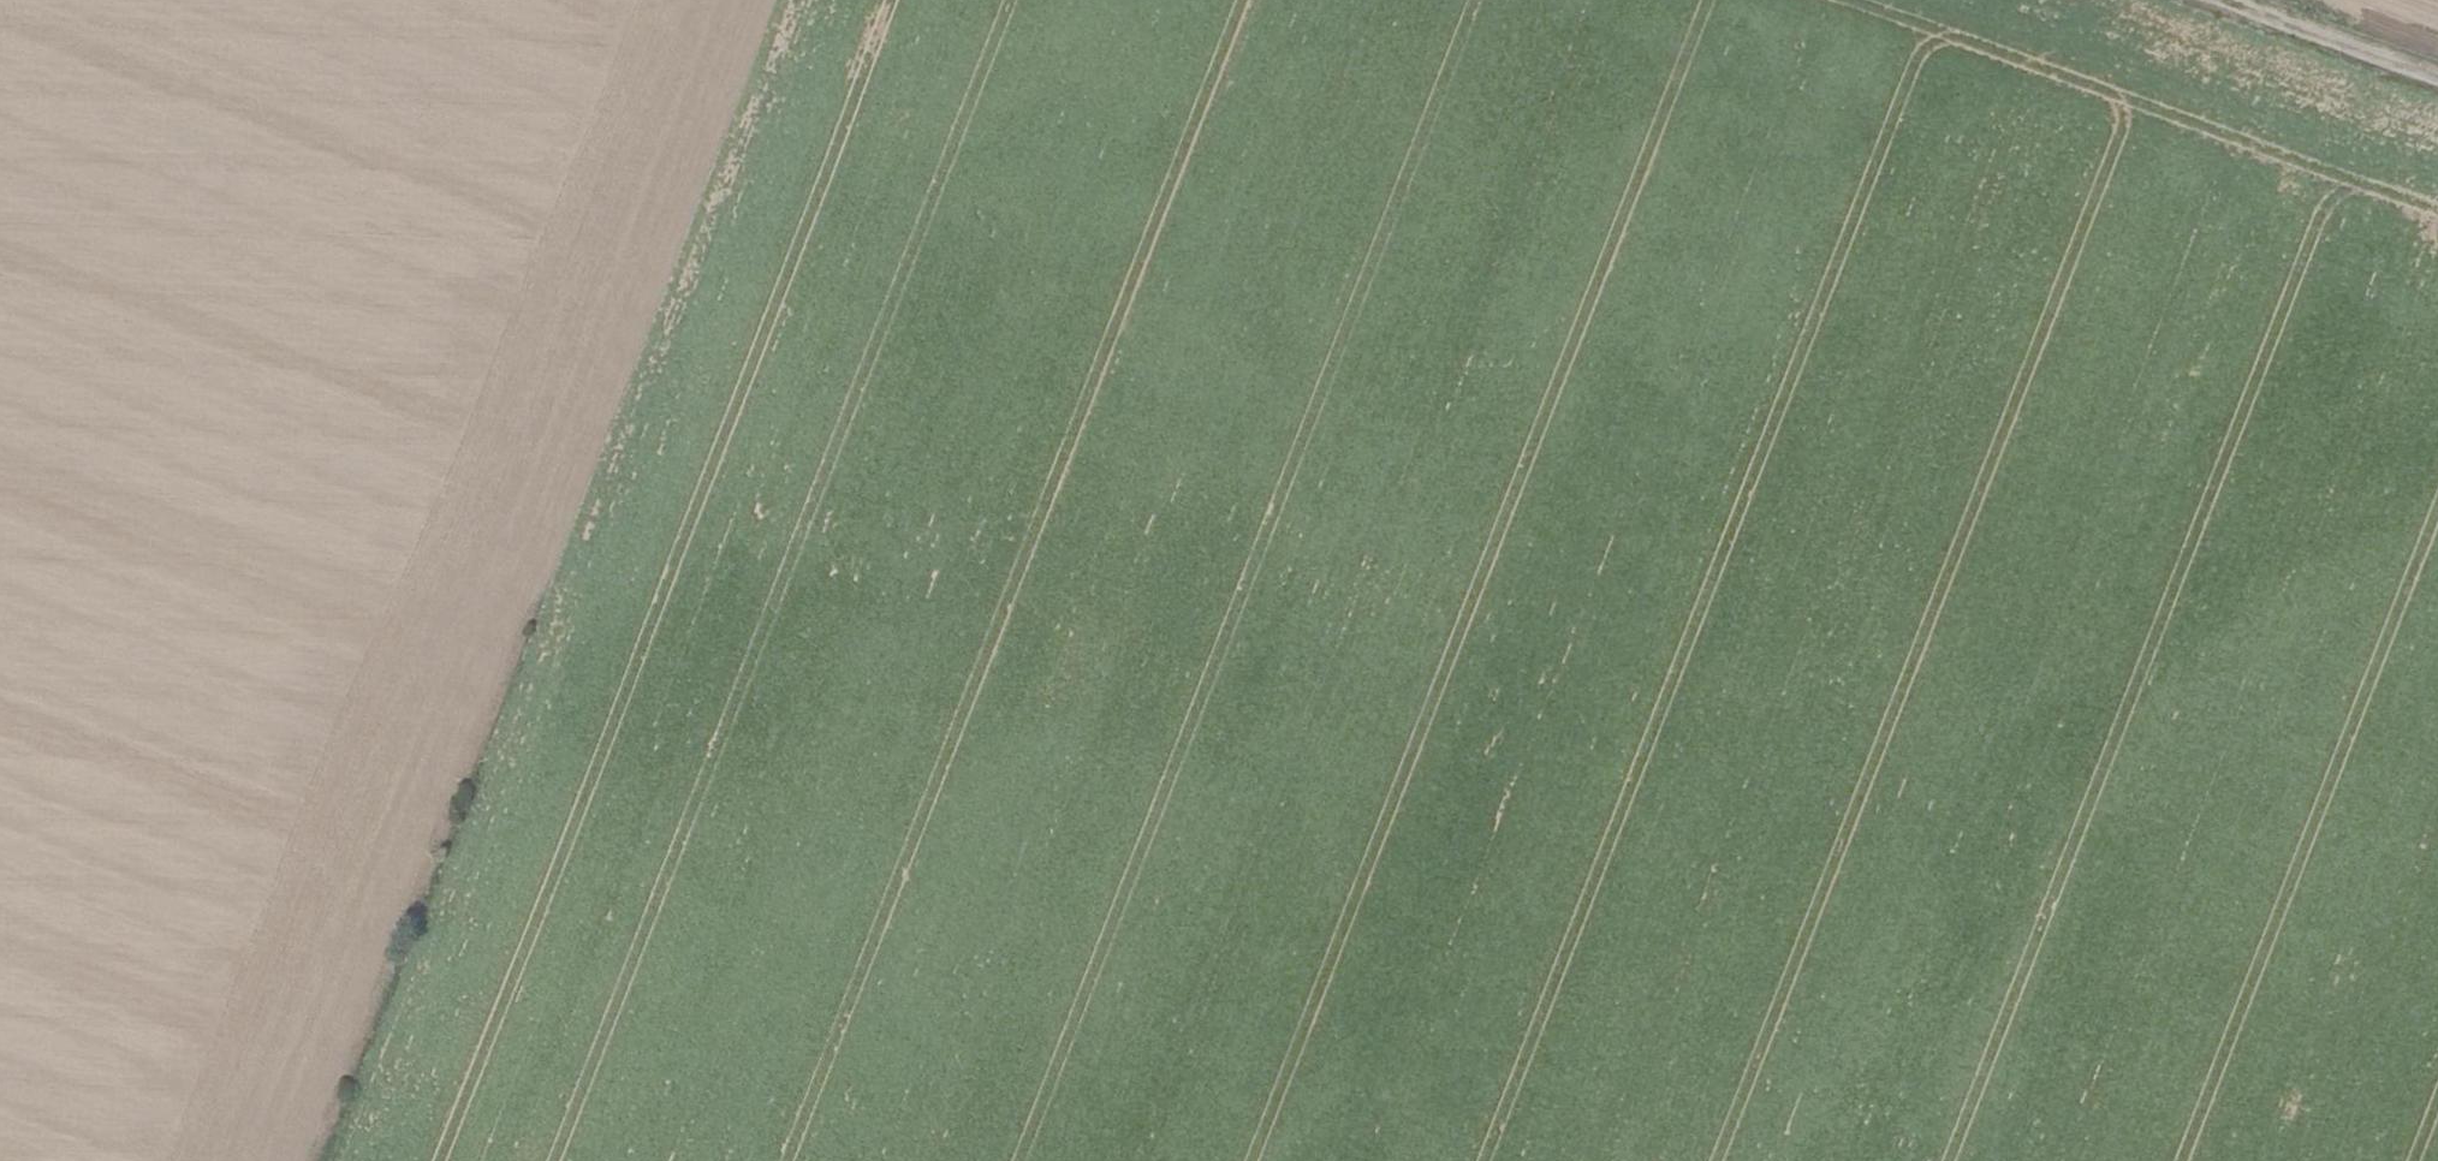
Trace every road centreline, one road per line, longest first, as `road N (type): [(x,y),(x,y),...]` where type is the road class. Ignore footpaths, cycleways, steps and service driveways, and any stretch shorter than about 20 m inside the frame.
road 1 (track): [(2437,74),(2226,0)]

